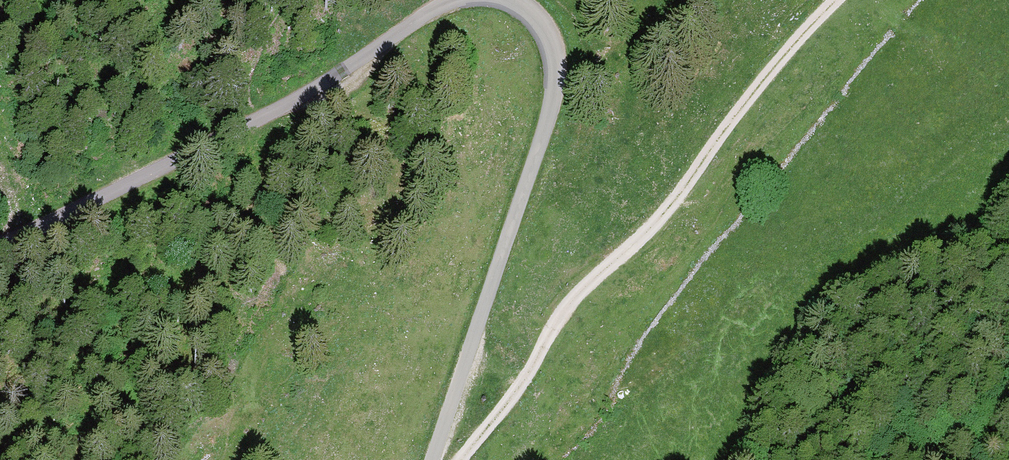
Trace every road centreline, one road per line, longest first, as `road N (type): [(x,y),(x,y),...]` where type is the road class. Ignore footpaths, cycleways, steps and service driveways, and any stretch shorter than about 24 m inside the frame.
road 1 (track): [(859,0),(653,227),(571,302),(513,396),(460,459)]
road 2 (unclassified): [(456,0),(274,112),(0,244)]
road 3 (unclassified): [(432,459),(550,112),(554,65),(546,34),(506,0)]

